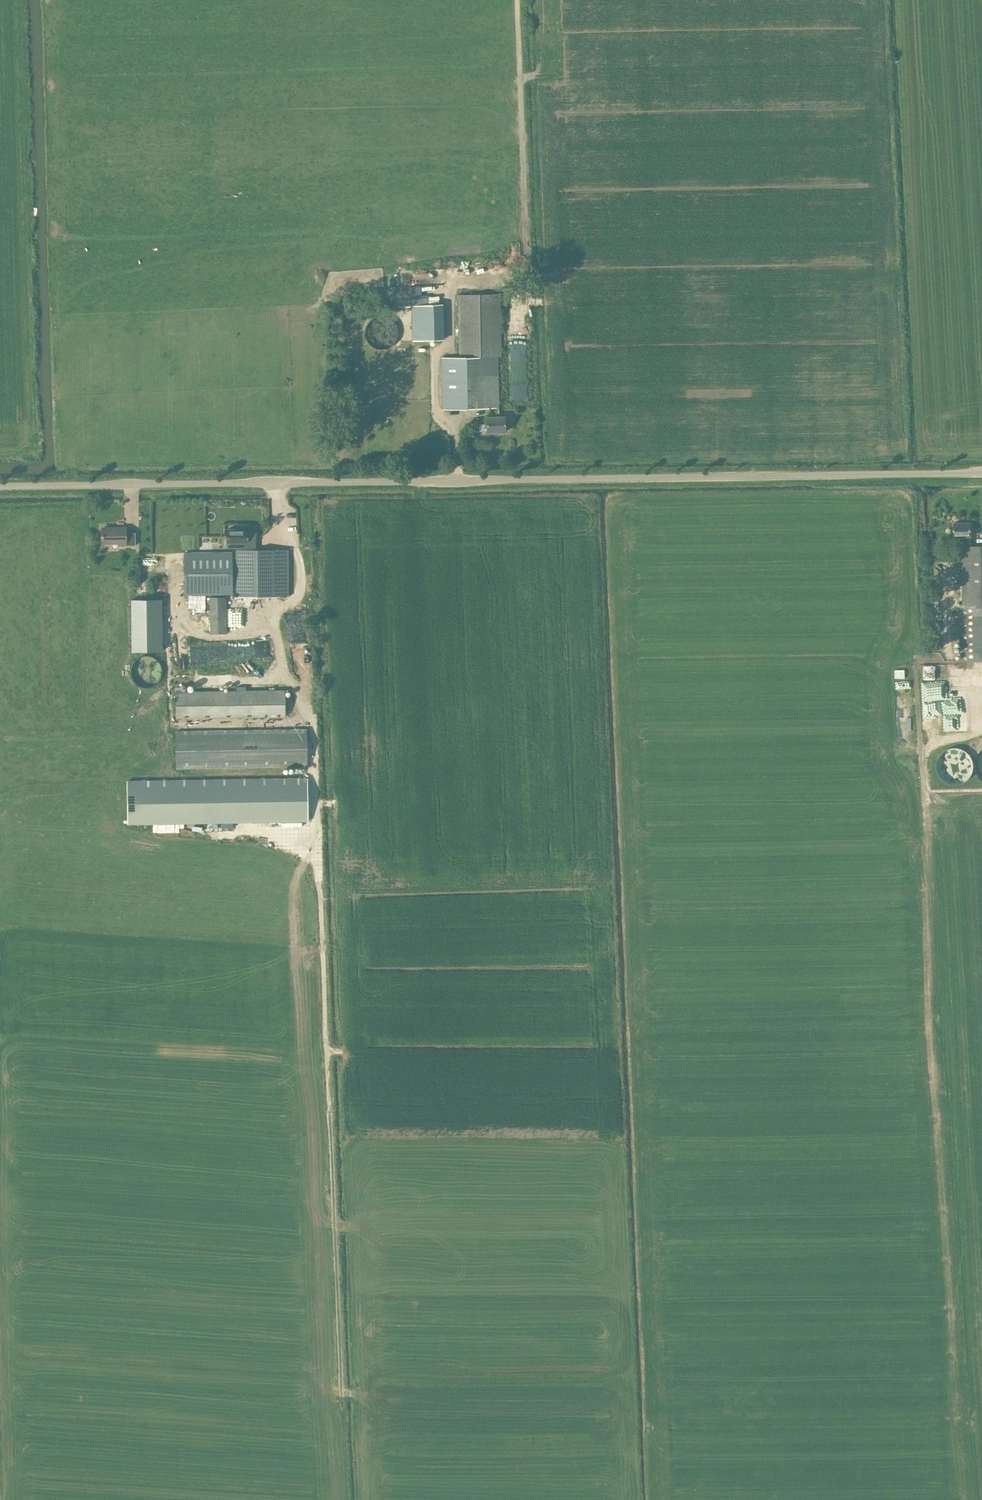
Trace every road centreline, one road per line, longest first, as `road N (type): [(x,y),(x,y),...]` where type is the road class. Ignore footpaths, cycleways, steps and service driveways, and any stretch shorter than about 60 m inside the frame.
road 1 (unclassified): [(0,487),(981,474)]

